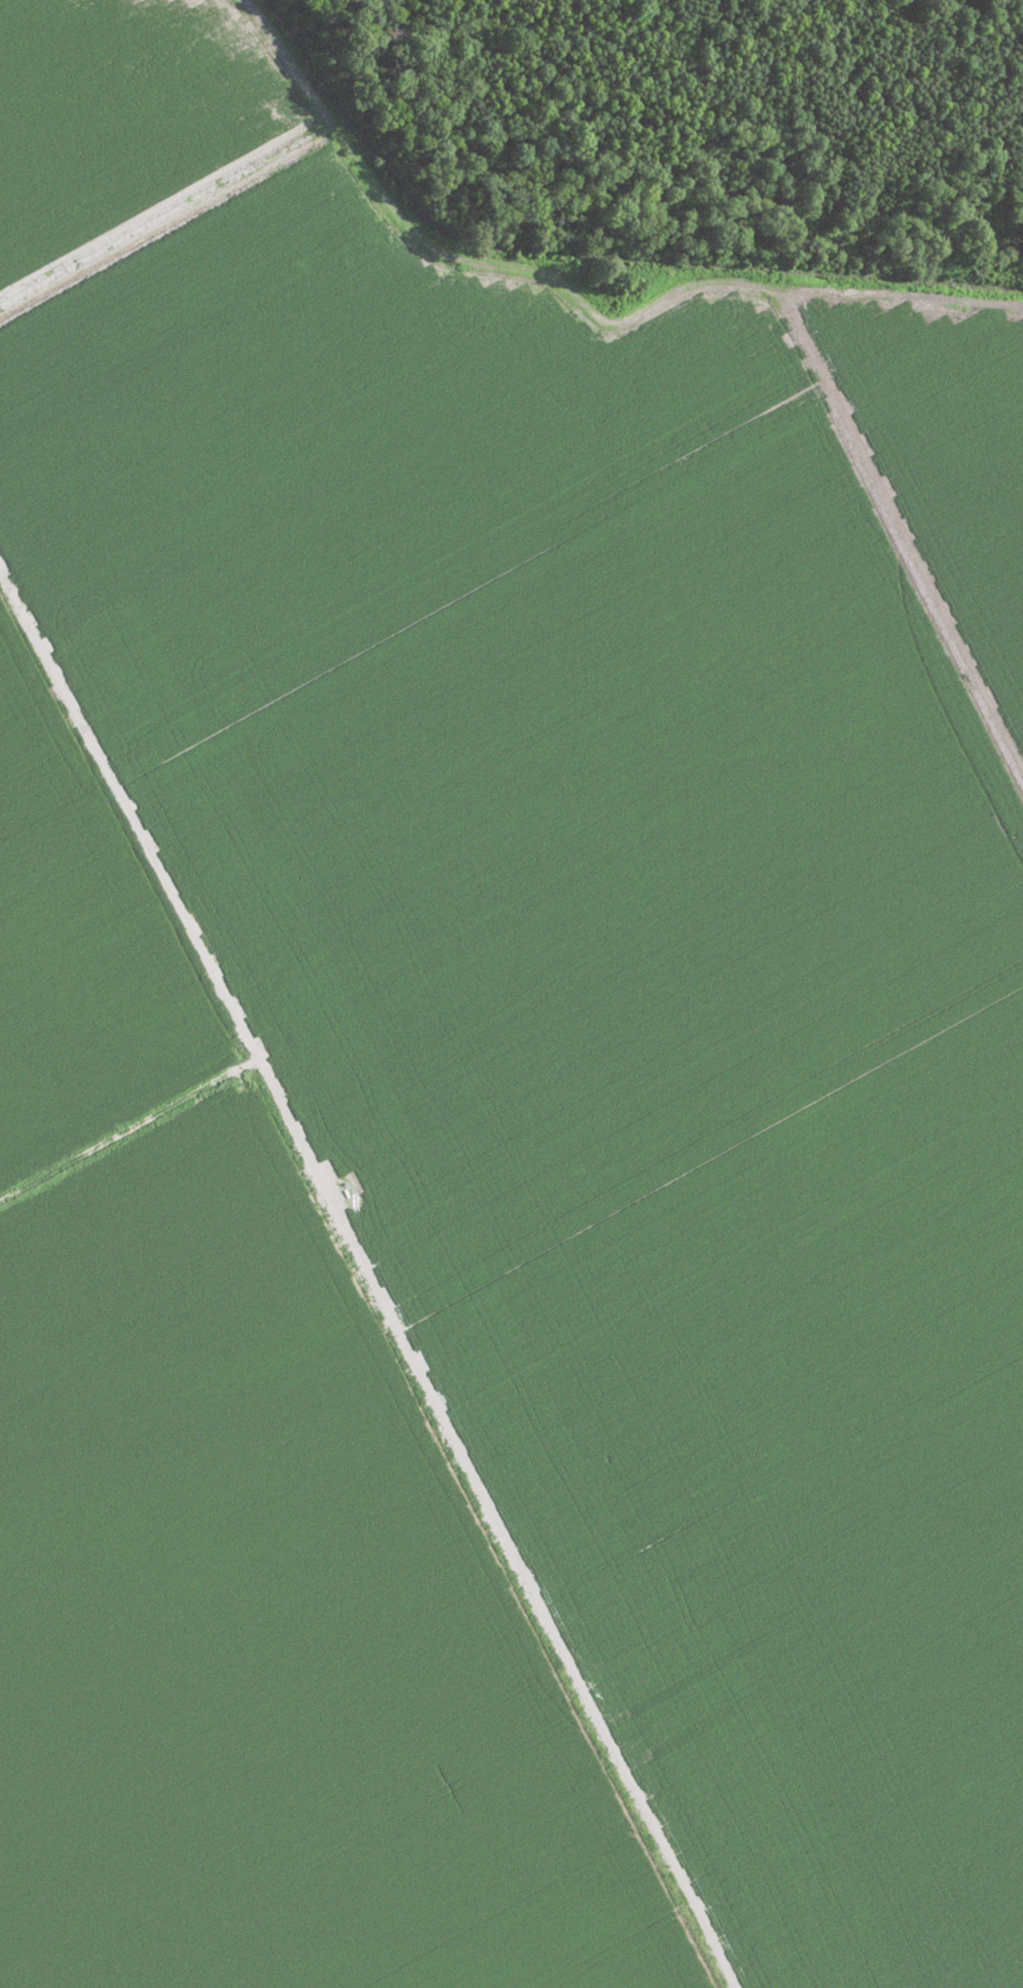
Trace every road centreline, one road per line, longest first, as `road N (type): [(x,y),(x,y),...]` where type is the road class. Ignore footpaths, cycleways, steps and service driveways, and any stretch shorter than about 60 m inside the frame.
road 1 (track): [(0,839),(650,773)]

